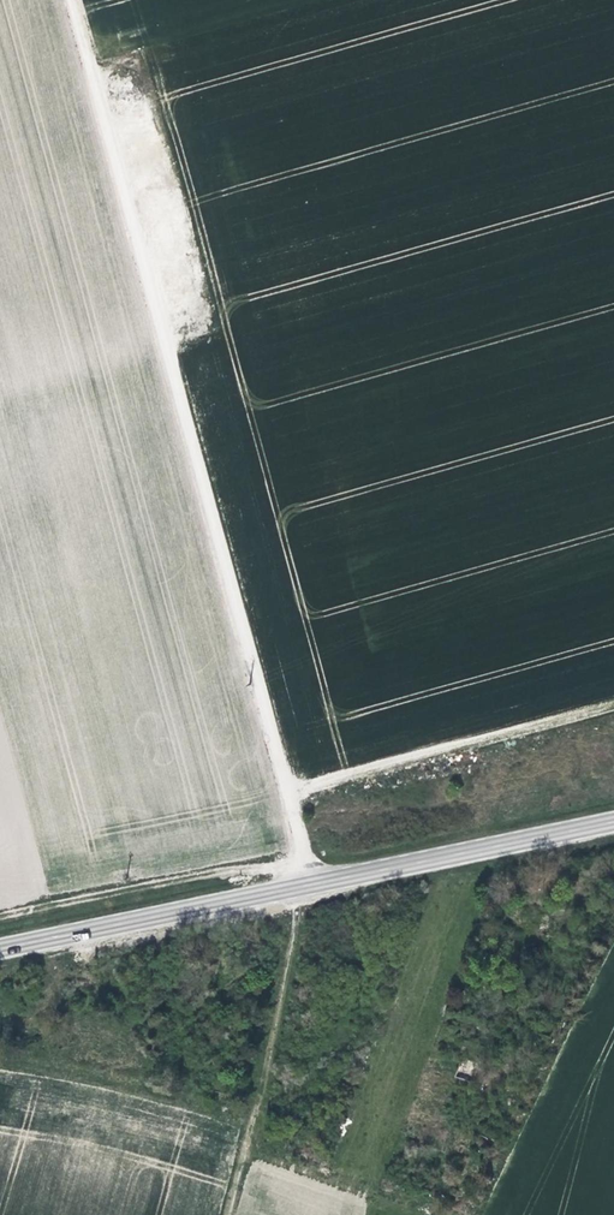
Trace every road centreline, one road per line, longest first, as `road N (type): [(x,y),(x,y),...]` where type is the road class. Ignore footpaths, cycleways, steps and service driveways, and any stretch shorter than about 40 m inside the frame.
road 1 (primary): [(0,948),(613,821)]
road 2 (track): [(416,1214),(299,1167),(251,1133),(172,1097),(0,1059)]
road 3 (track): [(305,885),(230,1214)]
road 4 (track): [(292,796),(613,704)]
road 5 (track): [(613,938),(481,1214)]

